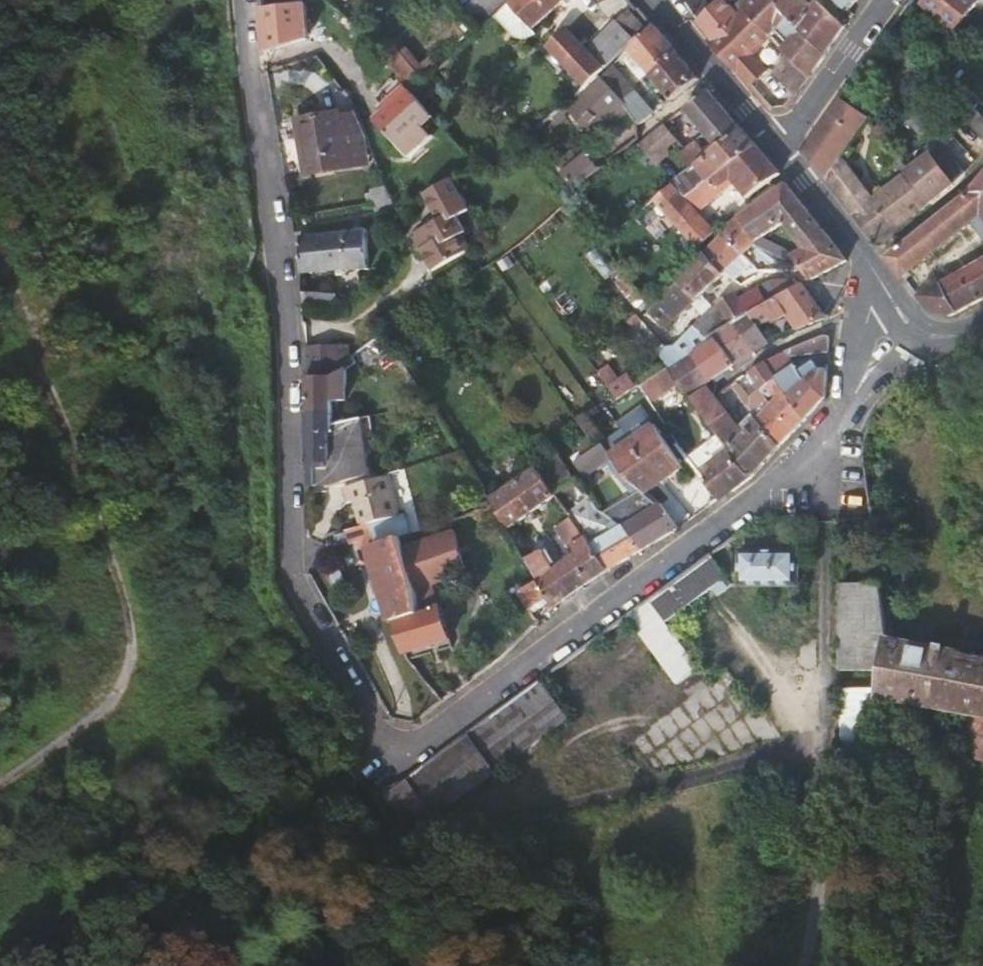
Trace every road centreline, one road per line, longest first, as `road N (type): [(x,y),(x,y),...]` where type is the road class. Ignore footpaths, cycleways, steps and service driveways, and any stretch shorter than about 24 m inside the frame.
road 1 (residential): [(242,0),(275,265),(283,526),(305,614),(402,763),(658,577),(909,358)]
road 2 (tertiary): [(909,358),(865,255),(782,146)]
road 3 (tertiary): [(782,146),(652,0)]
road 4 (residential): [(782,146),(897,0)]

